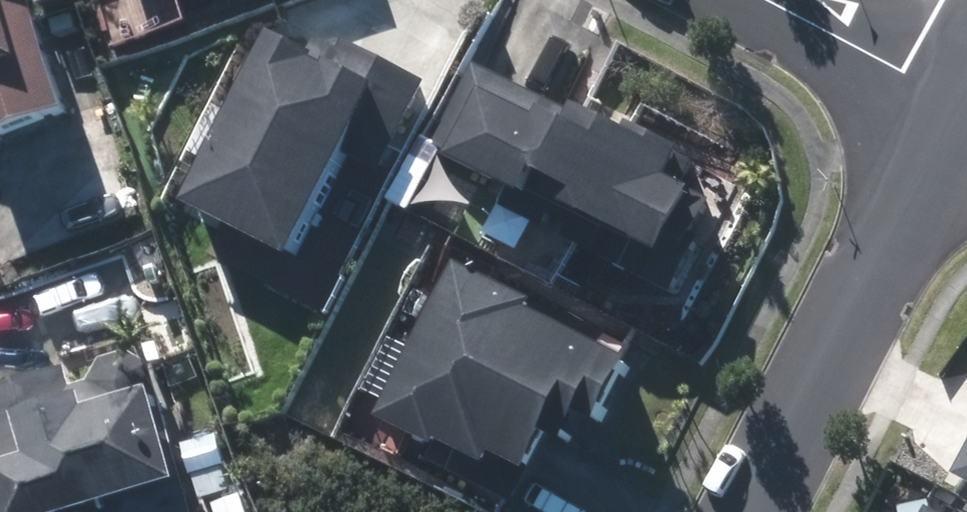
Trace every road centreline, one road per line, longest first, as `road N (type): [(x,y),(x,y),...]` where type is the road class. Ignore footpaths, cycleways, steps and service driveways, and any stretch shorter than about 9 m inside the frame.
road 1 (residential): [(756,511),(962,104)]
road 2 (residential): [(962,104),(765,0)]

